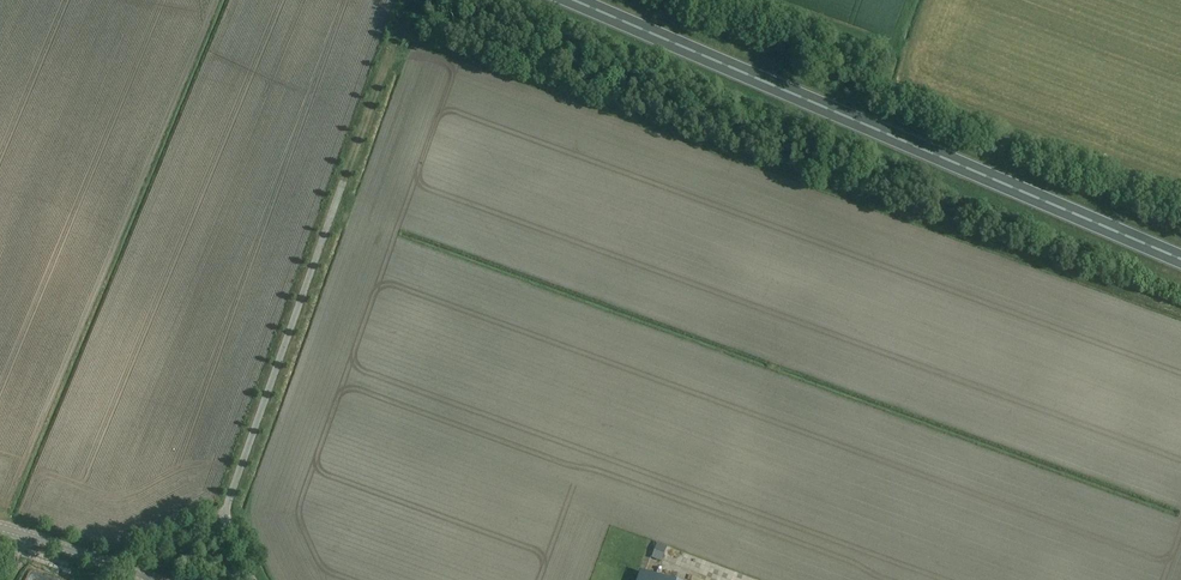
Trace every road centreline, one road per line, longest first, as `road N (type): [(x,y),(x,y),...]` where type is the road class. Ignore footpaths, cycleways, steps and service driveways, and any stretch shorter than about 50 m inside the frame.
road 1 (trunk): [(1180,258),(576,0)]
road 2 (unclassified): [(225,514),(394,44)]

